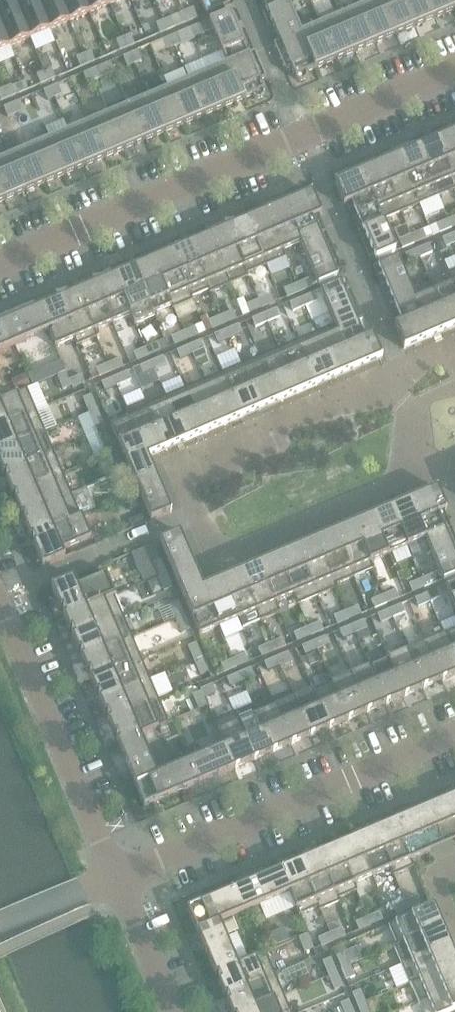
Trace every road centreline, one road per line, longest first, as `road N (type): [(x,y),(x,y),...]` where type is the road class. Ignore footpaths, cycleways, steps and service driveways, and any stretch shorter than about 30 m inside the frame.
road 1 (residential): [(0,264),(454,71)]
road 2 (residential): [(116,878),(454,735)]
road 3 (residential): [(0,608),(116,878)]
road 4 (residential): [(116,878),(174,1011)]

